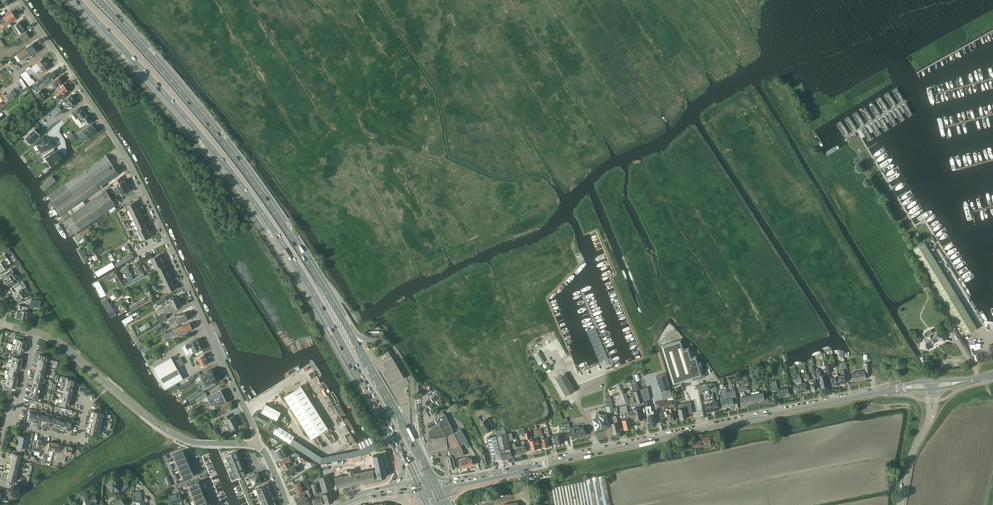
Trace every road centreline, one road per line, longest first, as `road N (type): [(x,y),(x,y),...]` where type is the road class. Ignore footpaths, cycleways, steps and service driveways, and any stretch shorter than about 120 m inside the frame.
road 1 (primary): [(78,0),(266,219),(417,481)]
road 2 (primary): [(433,482),(285,226),(218,135),(100,0)]
road 3 (unclassified): [(257,444),(134,175),(18,0)]
road 4 (secondary): [(523,468),(900,388)]
road 5 (tertiary): [(37,330),(177,436),(257,444)]
road 6 (track): [(0,211),(79,337),(73,353)]

